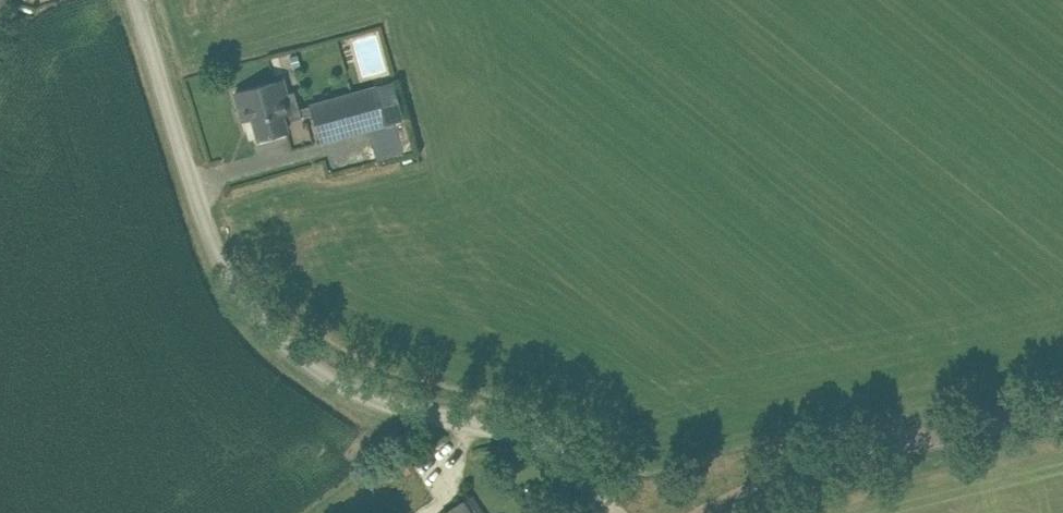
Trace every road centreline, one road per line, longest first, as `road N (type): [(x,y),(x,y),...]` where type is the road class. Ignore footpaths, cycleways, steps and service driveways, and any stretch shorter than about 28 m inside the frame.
road 1 (unclassified): [(607,512),(580,473),(537,439),(400,412),(335,377),(265,322),(206,222),(137,0)]
road 2 (unclassified): [(707,512),(843,455),(1062,396)]

